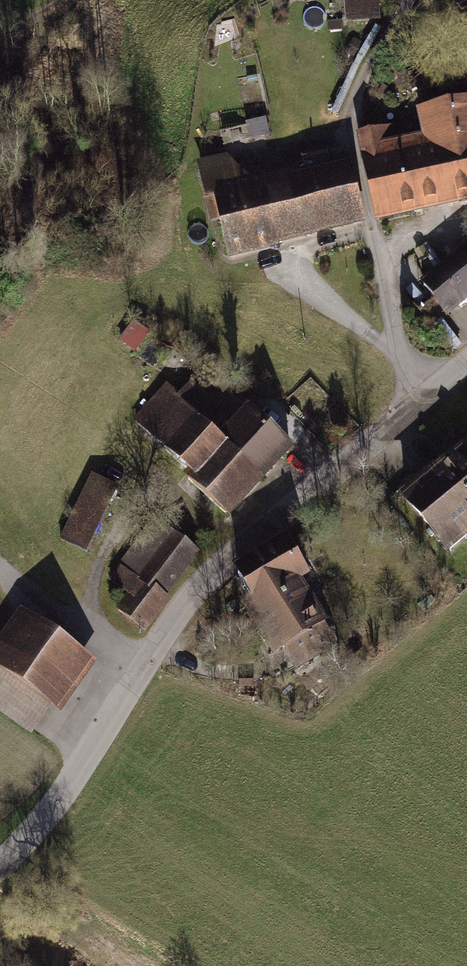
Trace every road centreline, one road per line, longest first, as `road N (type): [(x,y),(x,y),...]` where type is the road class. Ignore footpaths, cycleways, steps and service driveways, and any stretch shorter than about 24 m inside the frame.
road 1 (unclassified): [(424,397),(235,556),(158,645),(71,781),(0,863)]
road 2 (residential): [(424,397),(396,346),(345,131),(418,0)]

